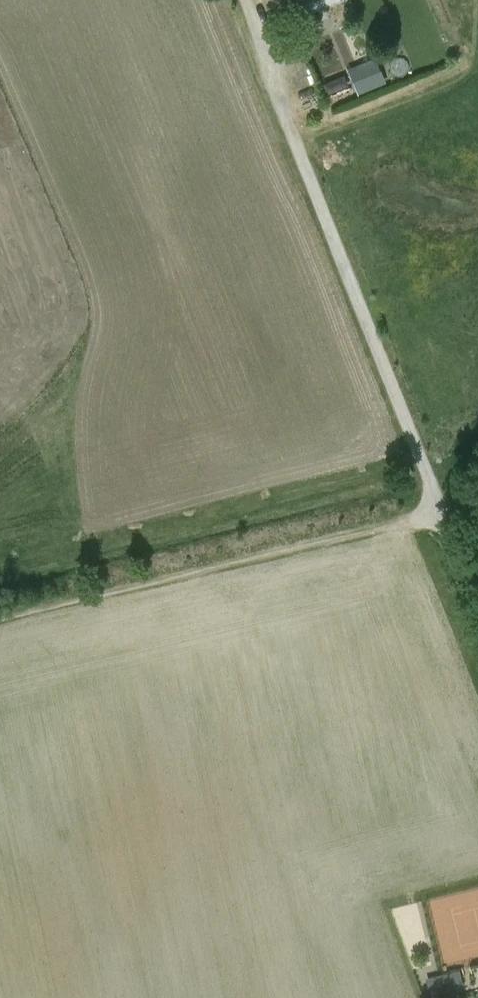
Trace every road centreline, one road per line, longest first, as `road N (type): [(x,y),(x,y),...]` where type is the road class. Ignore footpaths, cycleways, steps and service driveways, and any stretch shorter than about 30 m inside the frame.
road 1 (track): [(0,613),(439,505)]

